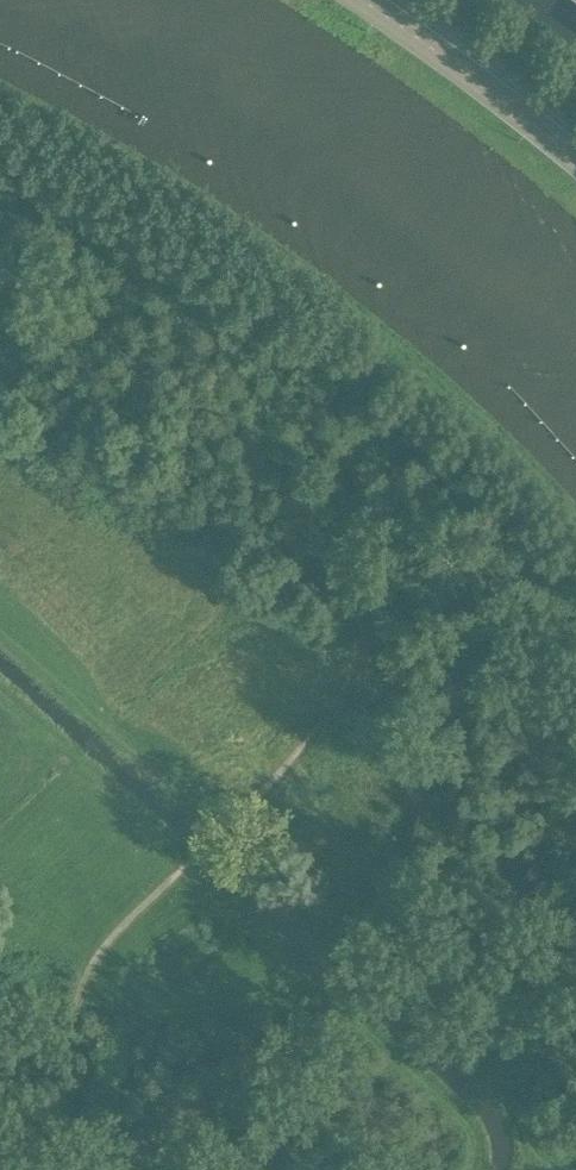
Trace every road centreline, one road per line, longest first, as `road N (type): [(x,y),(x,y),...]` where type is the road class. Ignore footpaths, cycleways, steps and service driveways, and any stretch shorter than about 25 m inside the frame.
road 1 (secondary): [(575,160),(360,0)]

